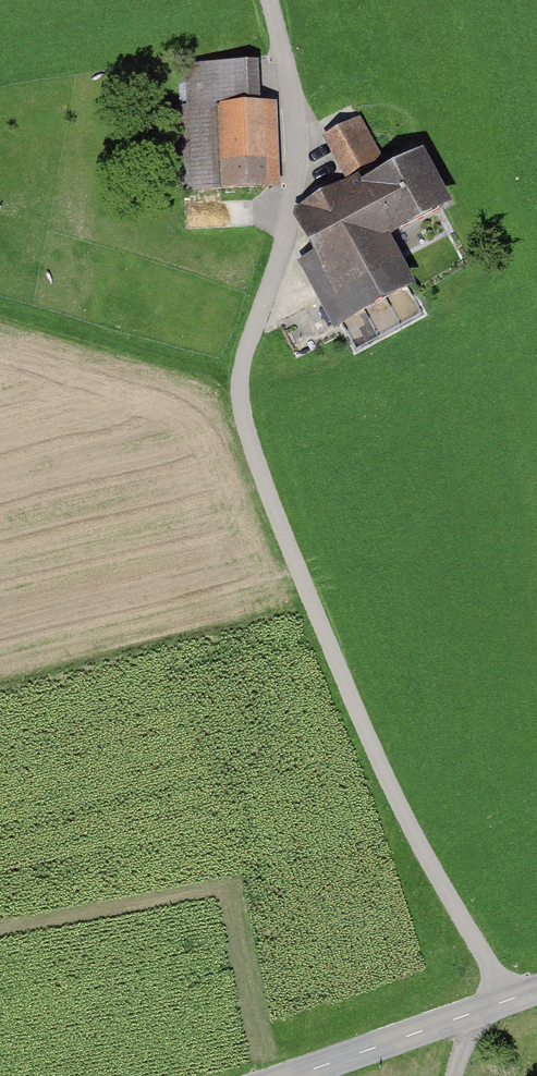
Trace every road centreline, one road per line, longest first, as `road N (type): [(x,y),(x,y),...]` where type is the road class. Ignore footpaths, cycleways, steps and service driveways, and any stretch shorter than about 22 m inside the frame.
road 1 (track): [(504,1001),(385,778),(244,428),(243,358),(283,244),(295,114),(269,0)]
road 2 (tertiary): [(291,1075),(536,990)]

